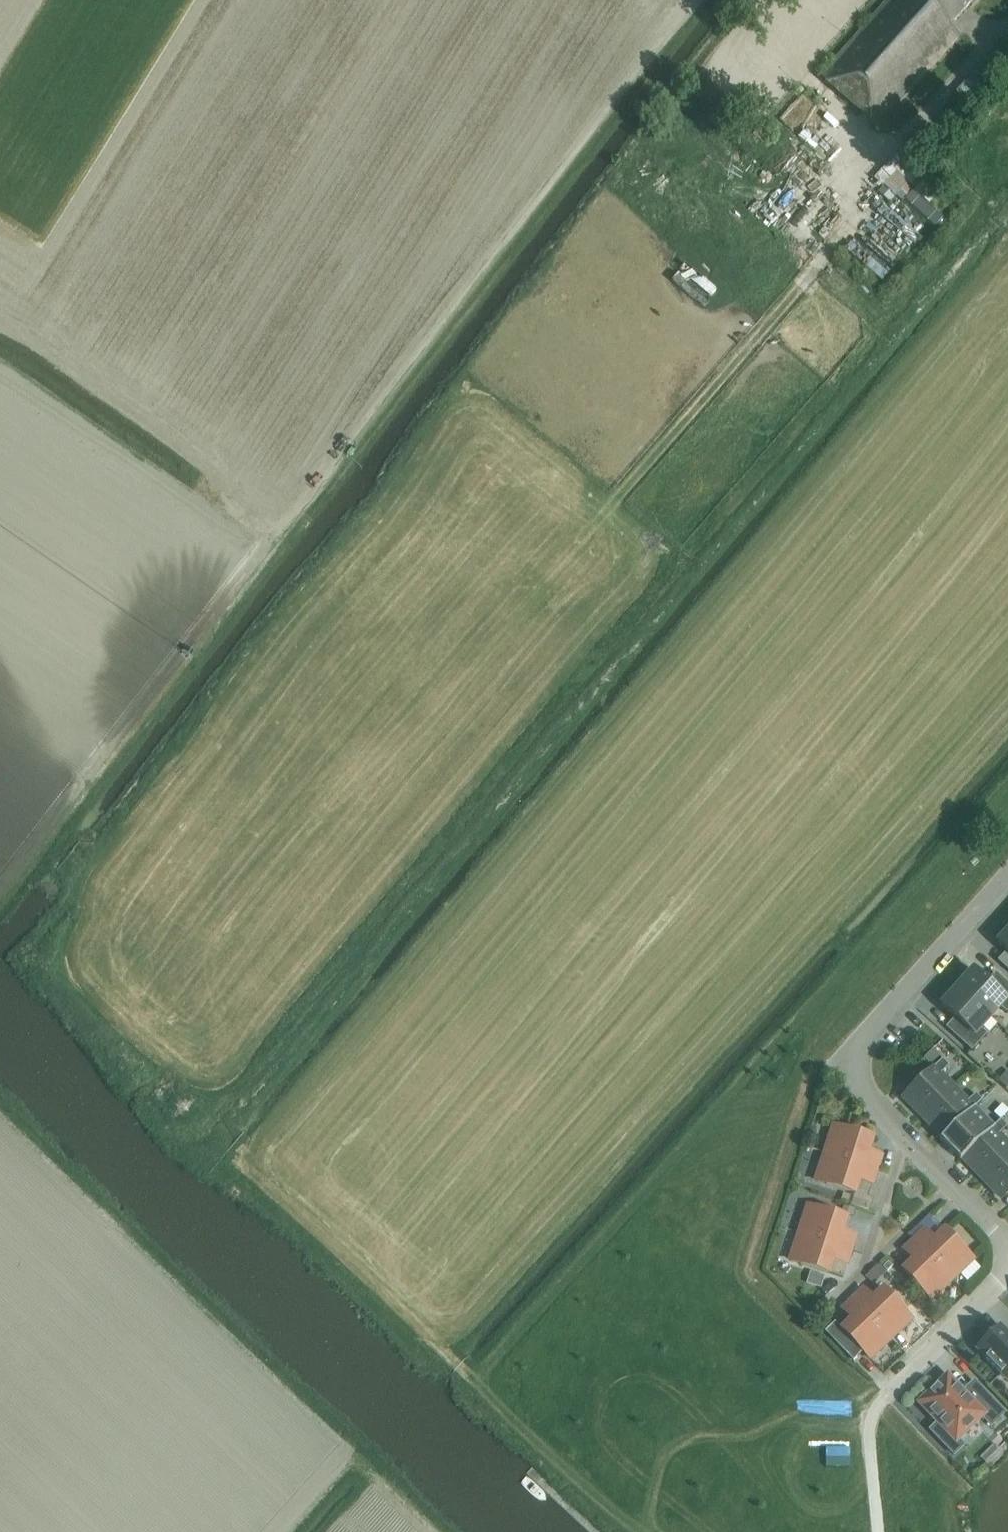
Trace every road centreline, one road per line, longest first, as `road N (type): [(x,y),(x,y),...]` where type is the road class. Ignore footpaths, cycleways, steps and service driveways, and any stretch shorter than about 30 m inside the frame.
road 1 (track): [(696,0),(200,647)]
road 2 (track): [(619,497),(850,228),(863,142),(808,78)]
road 3 (residential): [(1007,875),(835,1067),(1007,1248)]
road 4 (residential): [(1007,1277),(887,1395)]
road 5 (track): [(887,1395),(869,1433),(878,1531)]

